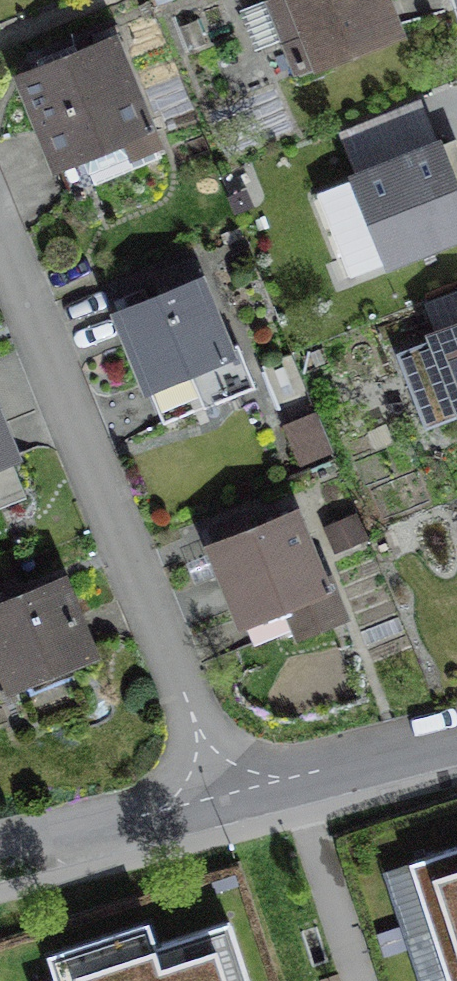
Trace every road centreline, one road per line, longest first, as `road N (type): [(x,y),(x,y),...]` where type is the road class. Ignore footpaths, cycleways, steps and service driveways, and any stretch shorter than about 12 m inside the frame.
road 1 (residential): [(221,814),(0,258)]
road 2 (residential): [(221,814),(456,755)]
road 3 (residential): [(0,865),(221,814)]

